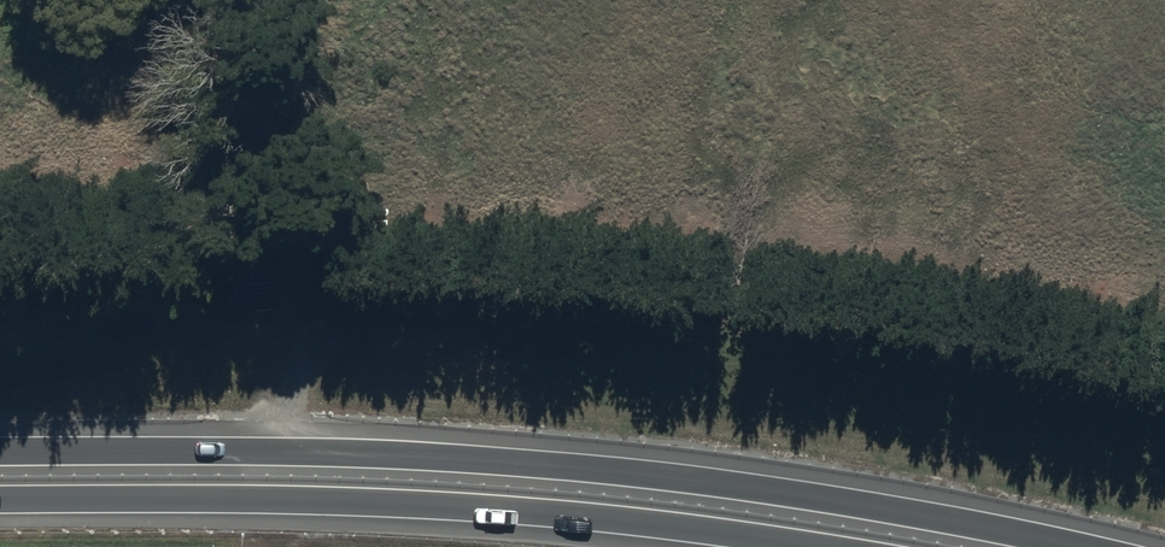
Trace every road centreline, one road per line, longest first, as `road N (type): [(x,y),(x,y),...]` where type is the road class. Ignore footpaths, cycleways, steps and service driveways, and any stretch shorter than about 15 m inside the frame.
road 1 (trunk): [(0,451),(308,452),(628,470),(796,493),(1071,546)]
road 2 (trunk): [(848,546),(468,505),(0,500)]

